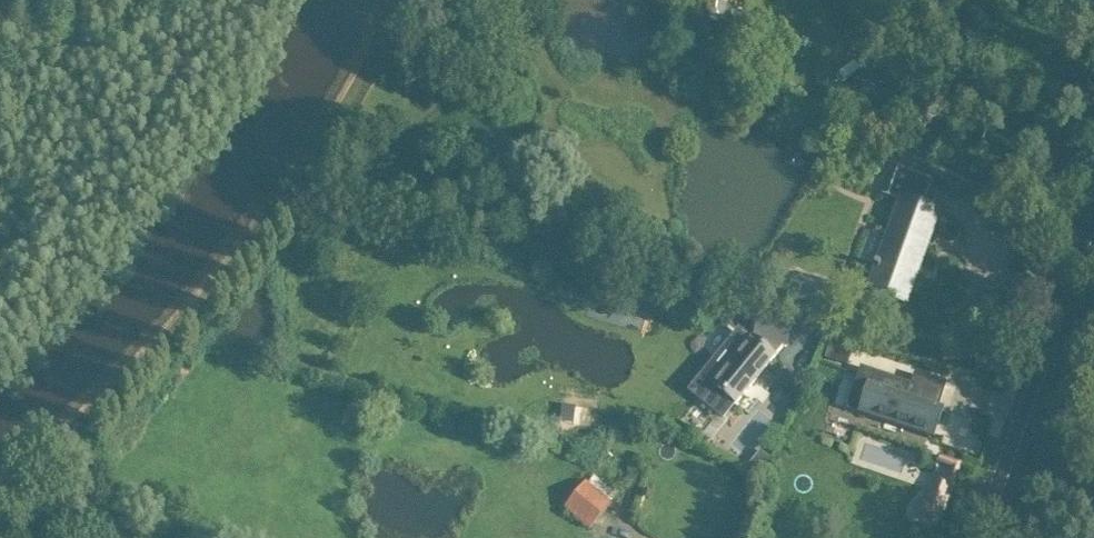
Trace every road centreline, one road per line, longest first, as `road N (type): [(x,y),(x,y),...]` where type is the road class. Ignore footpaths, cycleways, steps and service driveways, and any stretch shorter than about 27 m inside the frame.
road 1 (tertiary): [(979,537),(1093,226)]

